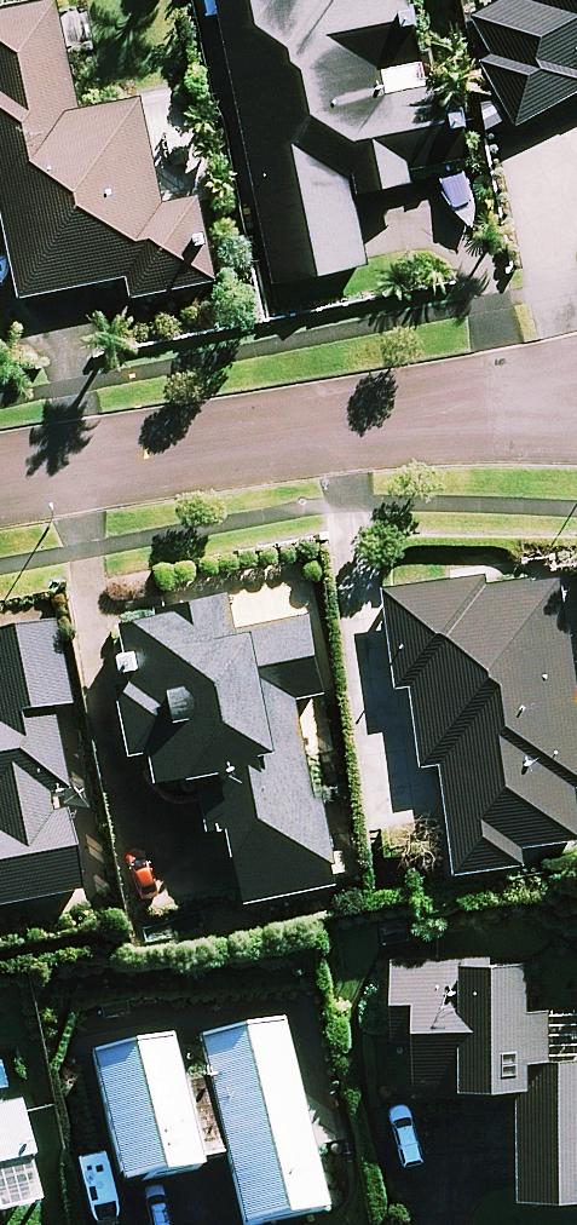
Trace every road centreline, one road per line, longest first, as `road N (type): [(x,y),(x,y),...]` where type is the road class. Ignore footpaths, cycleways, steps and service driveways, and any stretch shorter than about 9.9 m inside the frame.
road 1 (residential): [(576,409),(0,499)]

